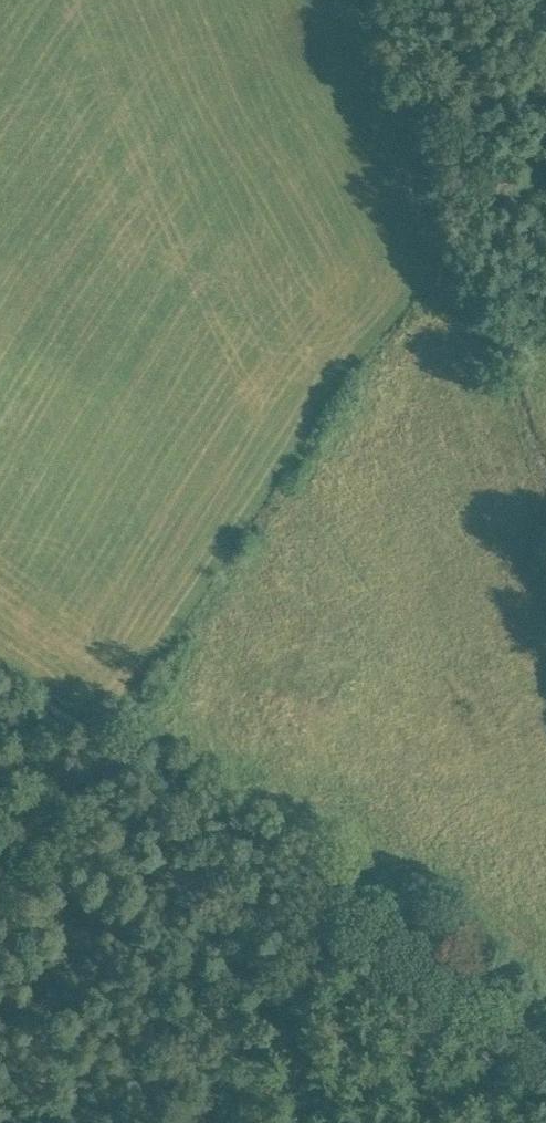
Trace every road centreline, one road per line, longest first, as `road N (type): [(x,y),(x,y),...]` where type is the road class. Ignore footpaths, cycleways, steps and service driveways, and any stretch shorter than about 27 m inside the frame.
road 1 (track): [(545,1041),(0,665)]

